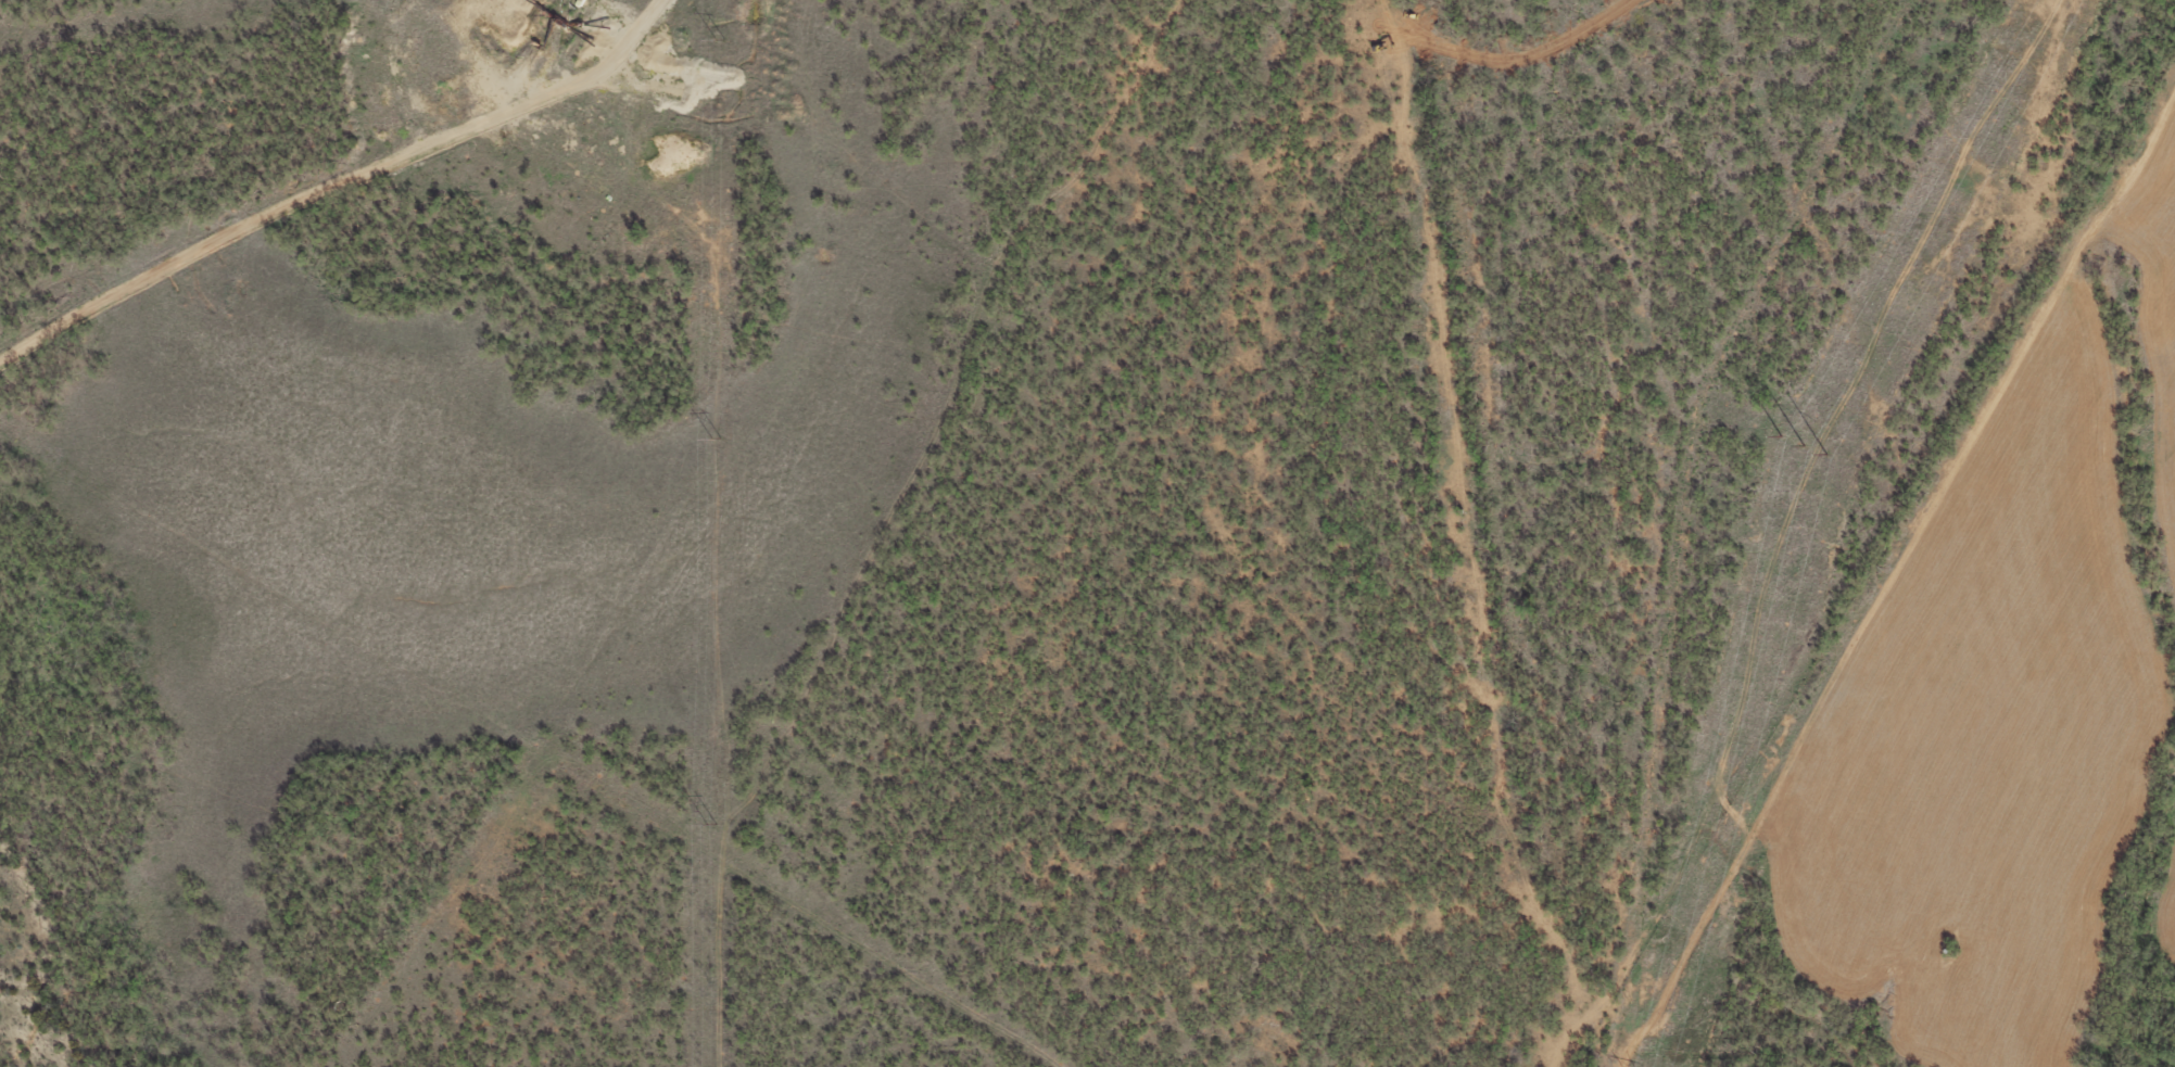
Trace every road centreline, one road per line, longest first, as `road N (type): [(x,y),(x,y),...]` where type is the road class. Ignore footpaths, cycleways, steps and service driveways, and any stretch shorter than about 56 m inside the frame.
road 1 (track): [(1608,1066),(1678,983),(1857,688),(2145,143),(2174,105)]

